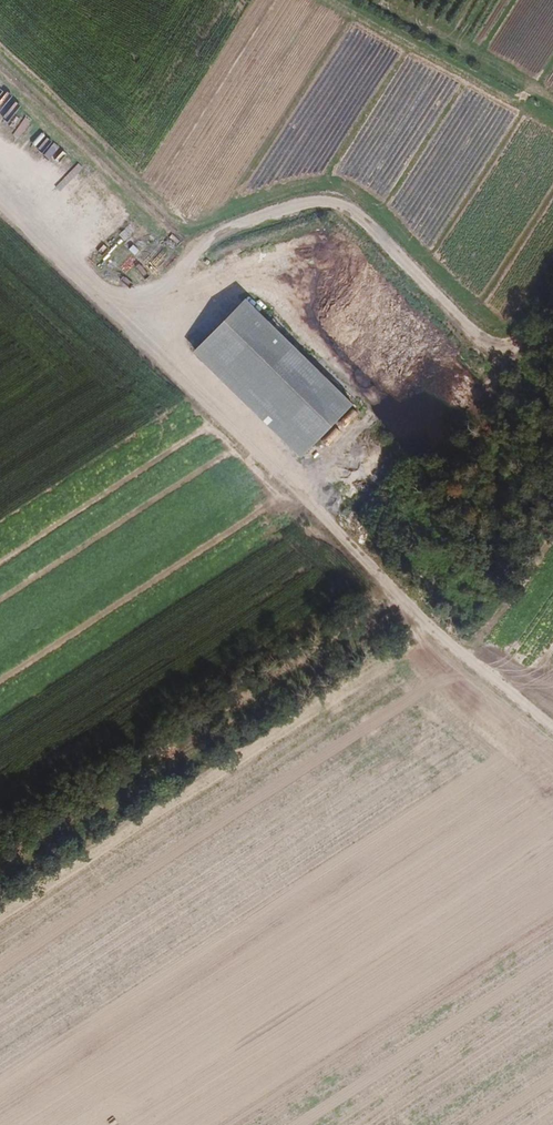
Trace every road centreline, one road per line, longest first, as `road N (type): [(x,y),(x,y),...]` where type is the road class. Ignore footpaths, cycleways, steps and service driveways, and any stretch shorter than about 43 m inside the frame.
road 1 (track): [(552,733),(429,636),(0,208)]
road 2 (track): [(552,99),(376,0)]

